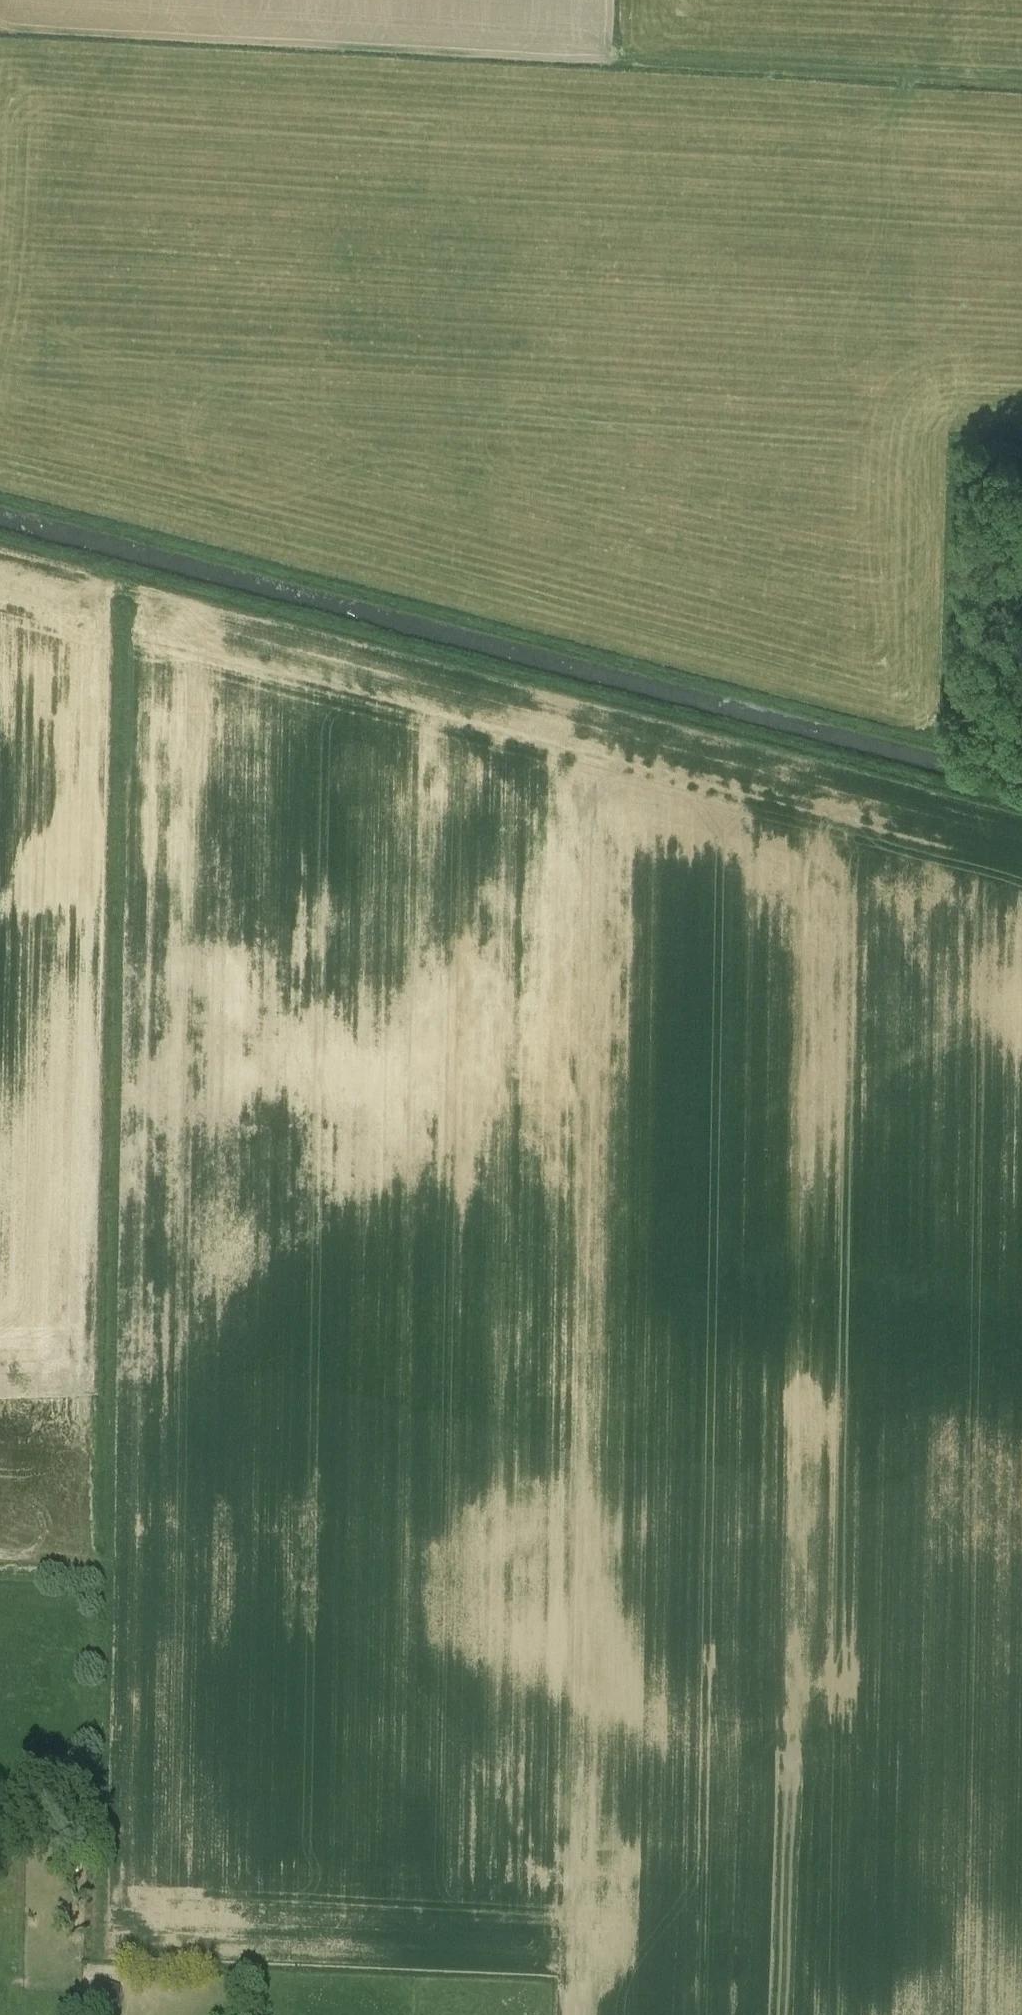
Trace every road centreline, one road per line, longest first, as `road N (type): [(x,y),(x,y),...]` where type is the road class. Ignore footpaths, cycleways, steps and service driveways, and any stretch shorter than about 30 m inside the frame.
road 1 (unclassified): [(0,386),(1021,654)]
road 2 (unclassified): [(0,37),(1021,85)]

